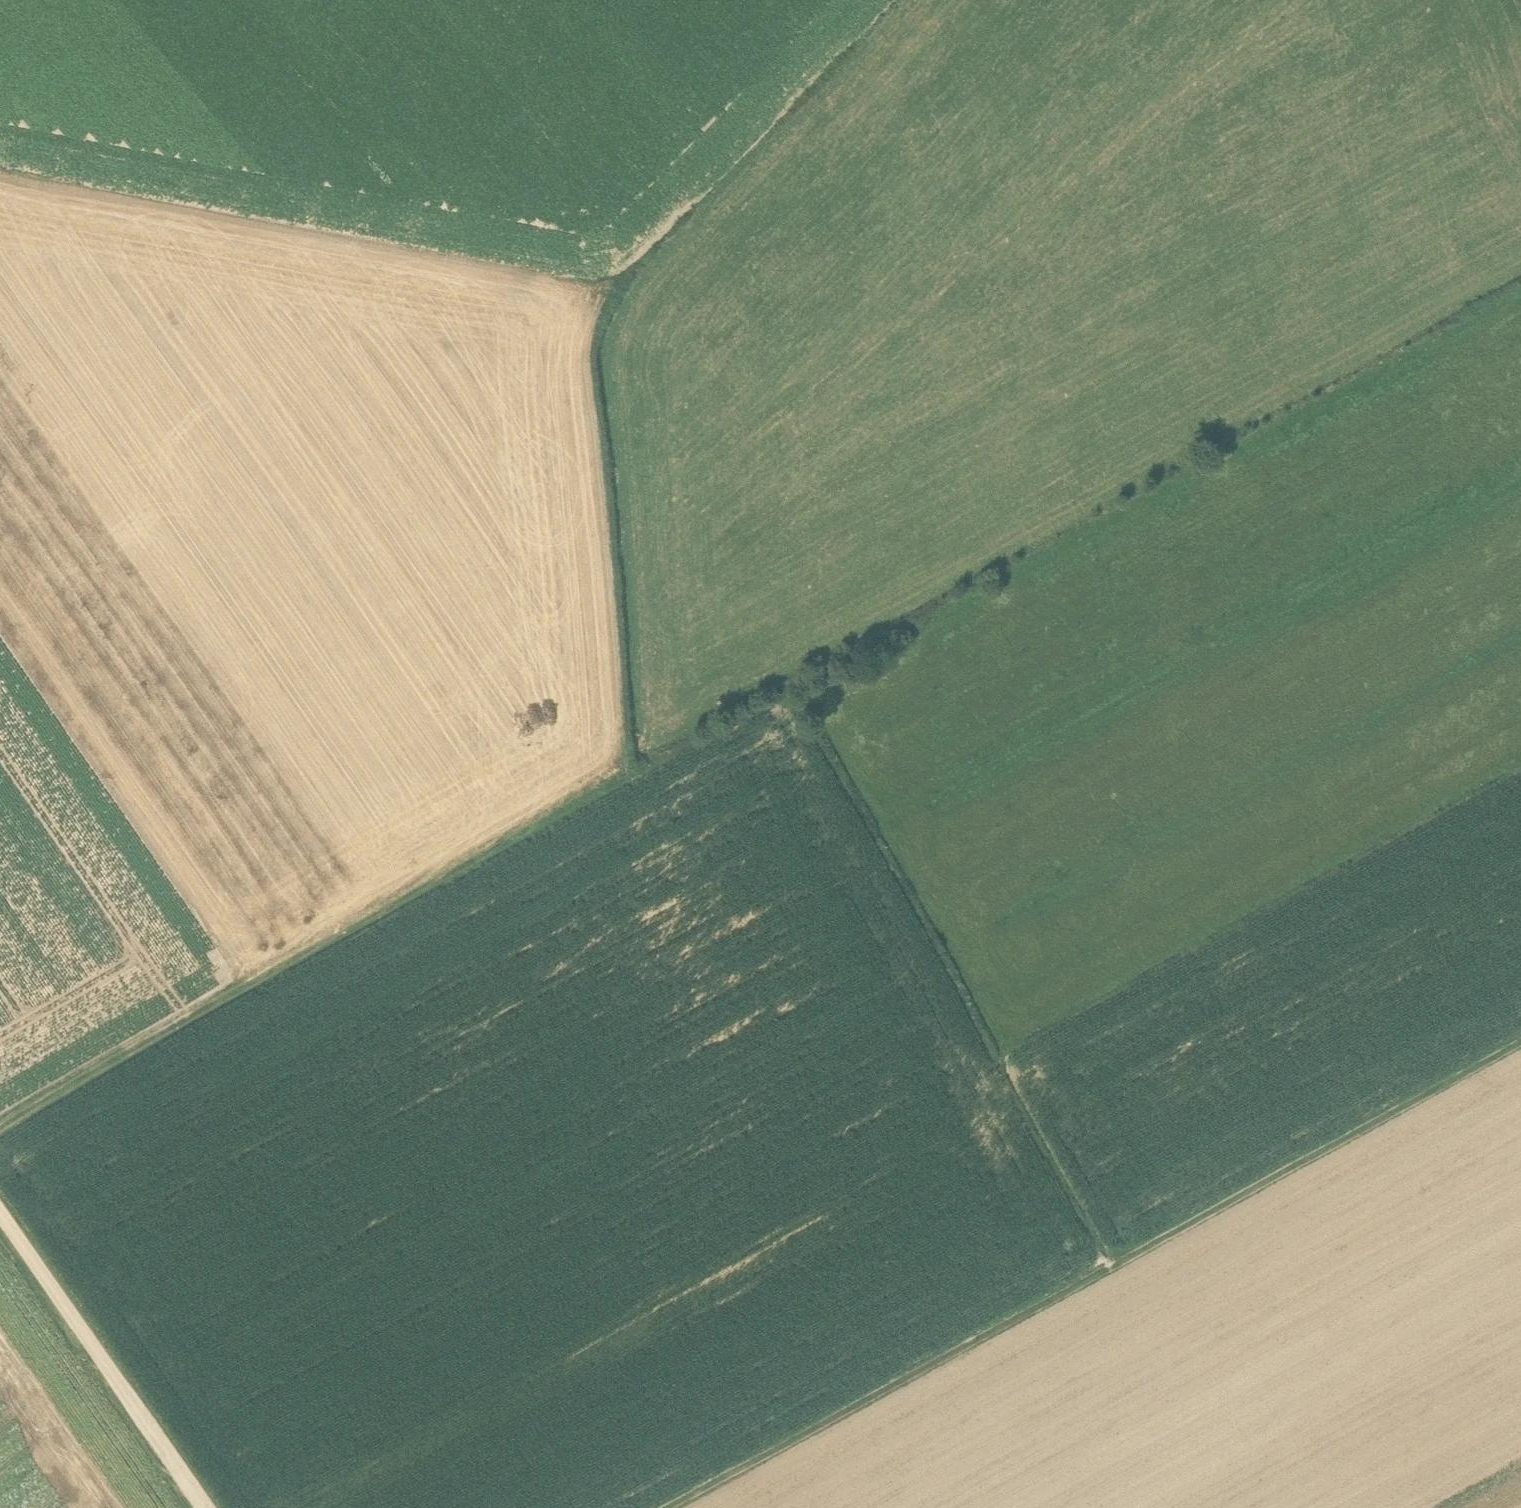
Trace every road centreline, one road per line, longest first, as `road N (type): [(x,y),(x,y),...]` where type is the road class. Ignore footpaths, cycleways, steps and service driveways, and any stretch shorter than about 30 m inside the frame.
road 1 (track): [(209,1507),(0,1207)]

